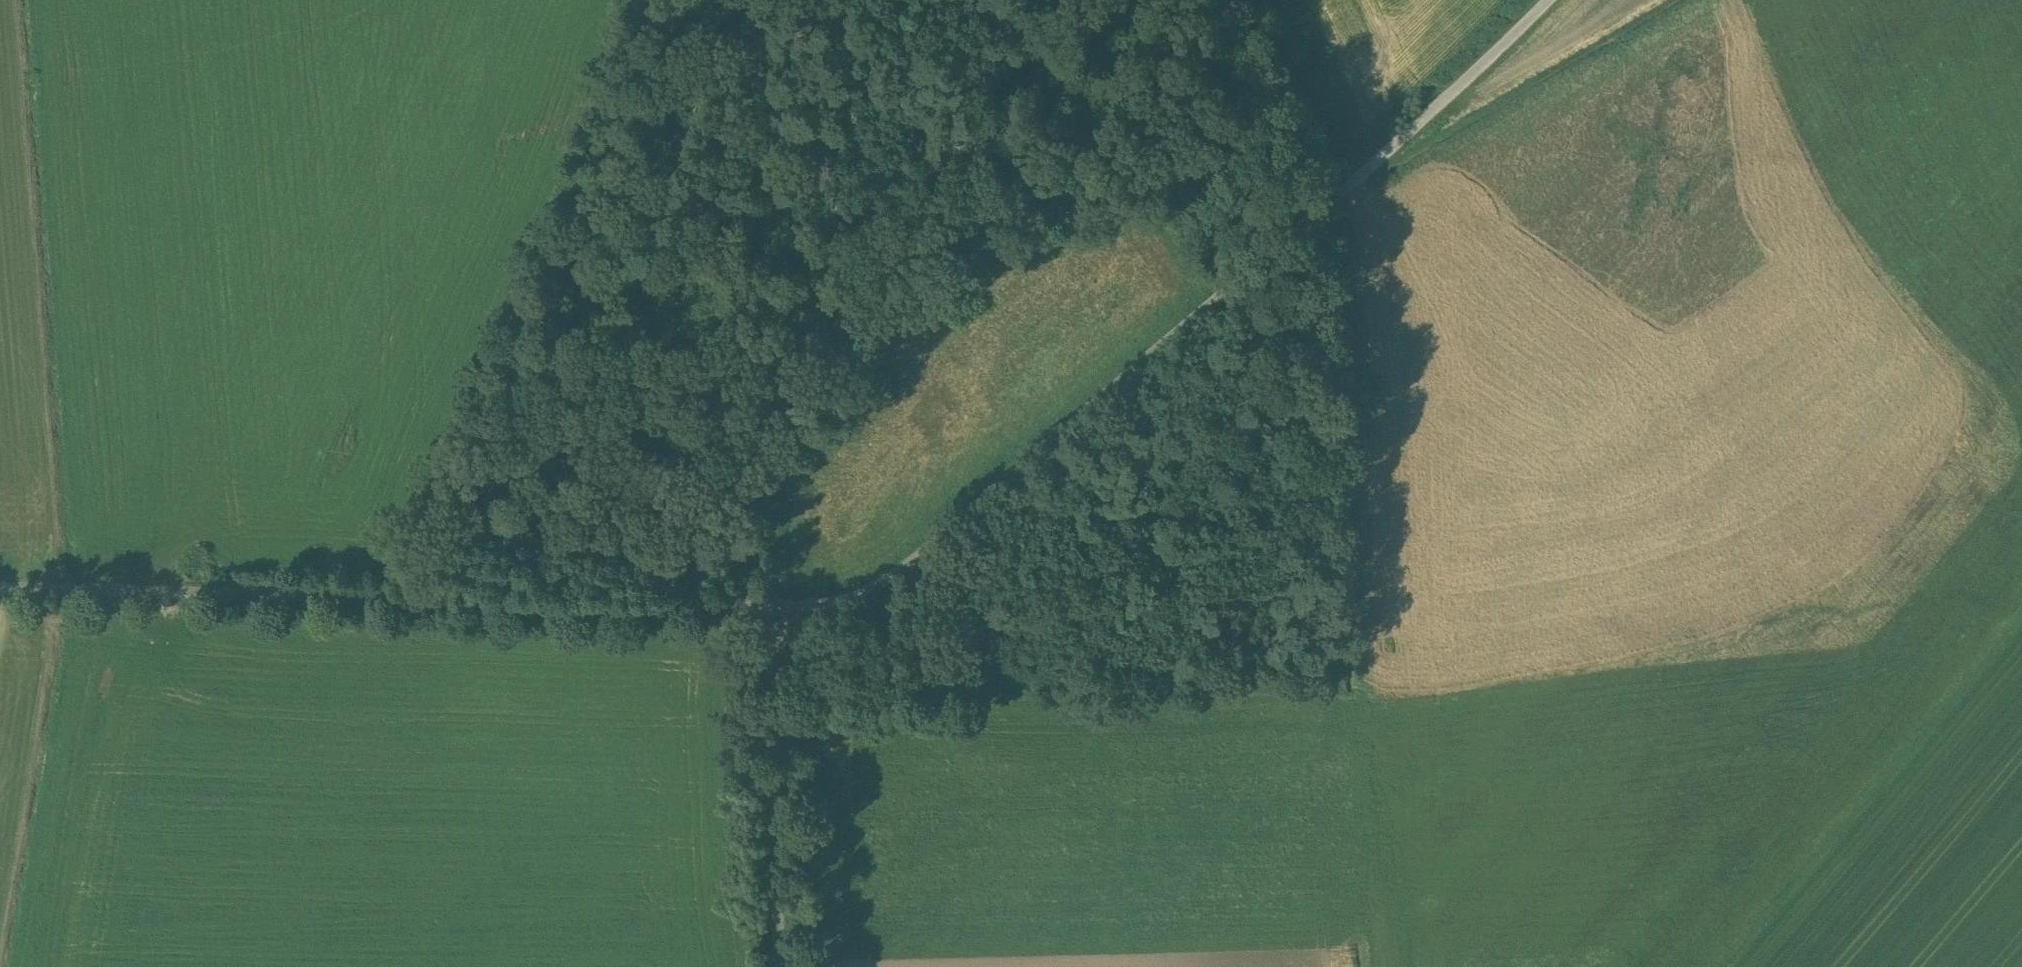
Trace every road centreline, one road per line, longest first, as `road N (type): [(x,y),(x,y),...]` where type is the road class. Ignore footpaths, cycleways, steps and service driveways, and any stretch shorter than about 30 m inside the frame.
road 1 (unclassified): [(775,610),(889,568),(971,515),(1460,86),(1547,0)]
road 2 (unclassified): [(775,610),(0,584)]
road 3 (unclassified): [(775,610),(783,966)]

